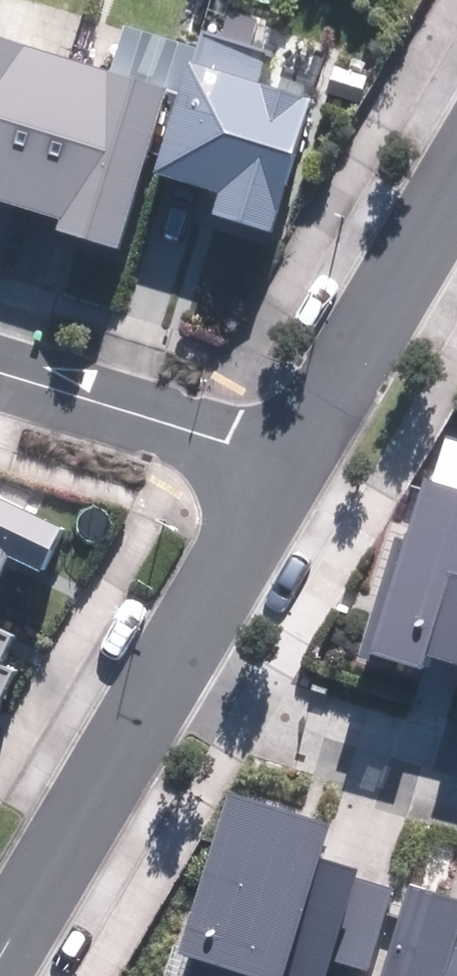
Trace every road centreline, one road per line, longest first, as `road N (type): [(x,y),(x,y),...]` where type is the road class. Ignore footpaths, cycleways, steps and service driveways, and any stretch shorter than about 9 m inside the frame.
road 1 (residential): [(287,450),(456,163)]
road 2 (residential): [(147,685),(456,778)]
road 3 (residential): [(287,450),(0,365)]
road 4 (residential): [(0,938),(147,685)]
road 5 (residential): [(147,685),(287,450)]

